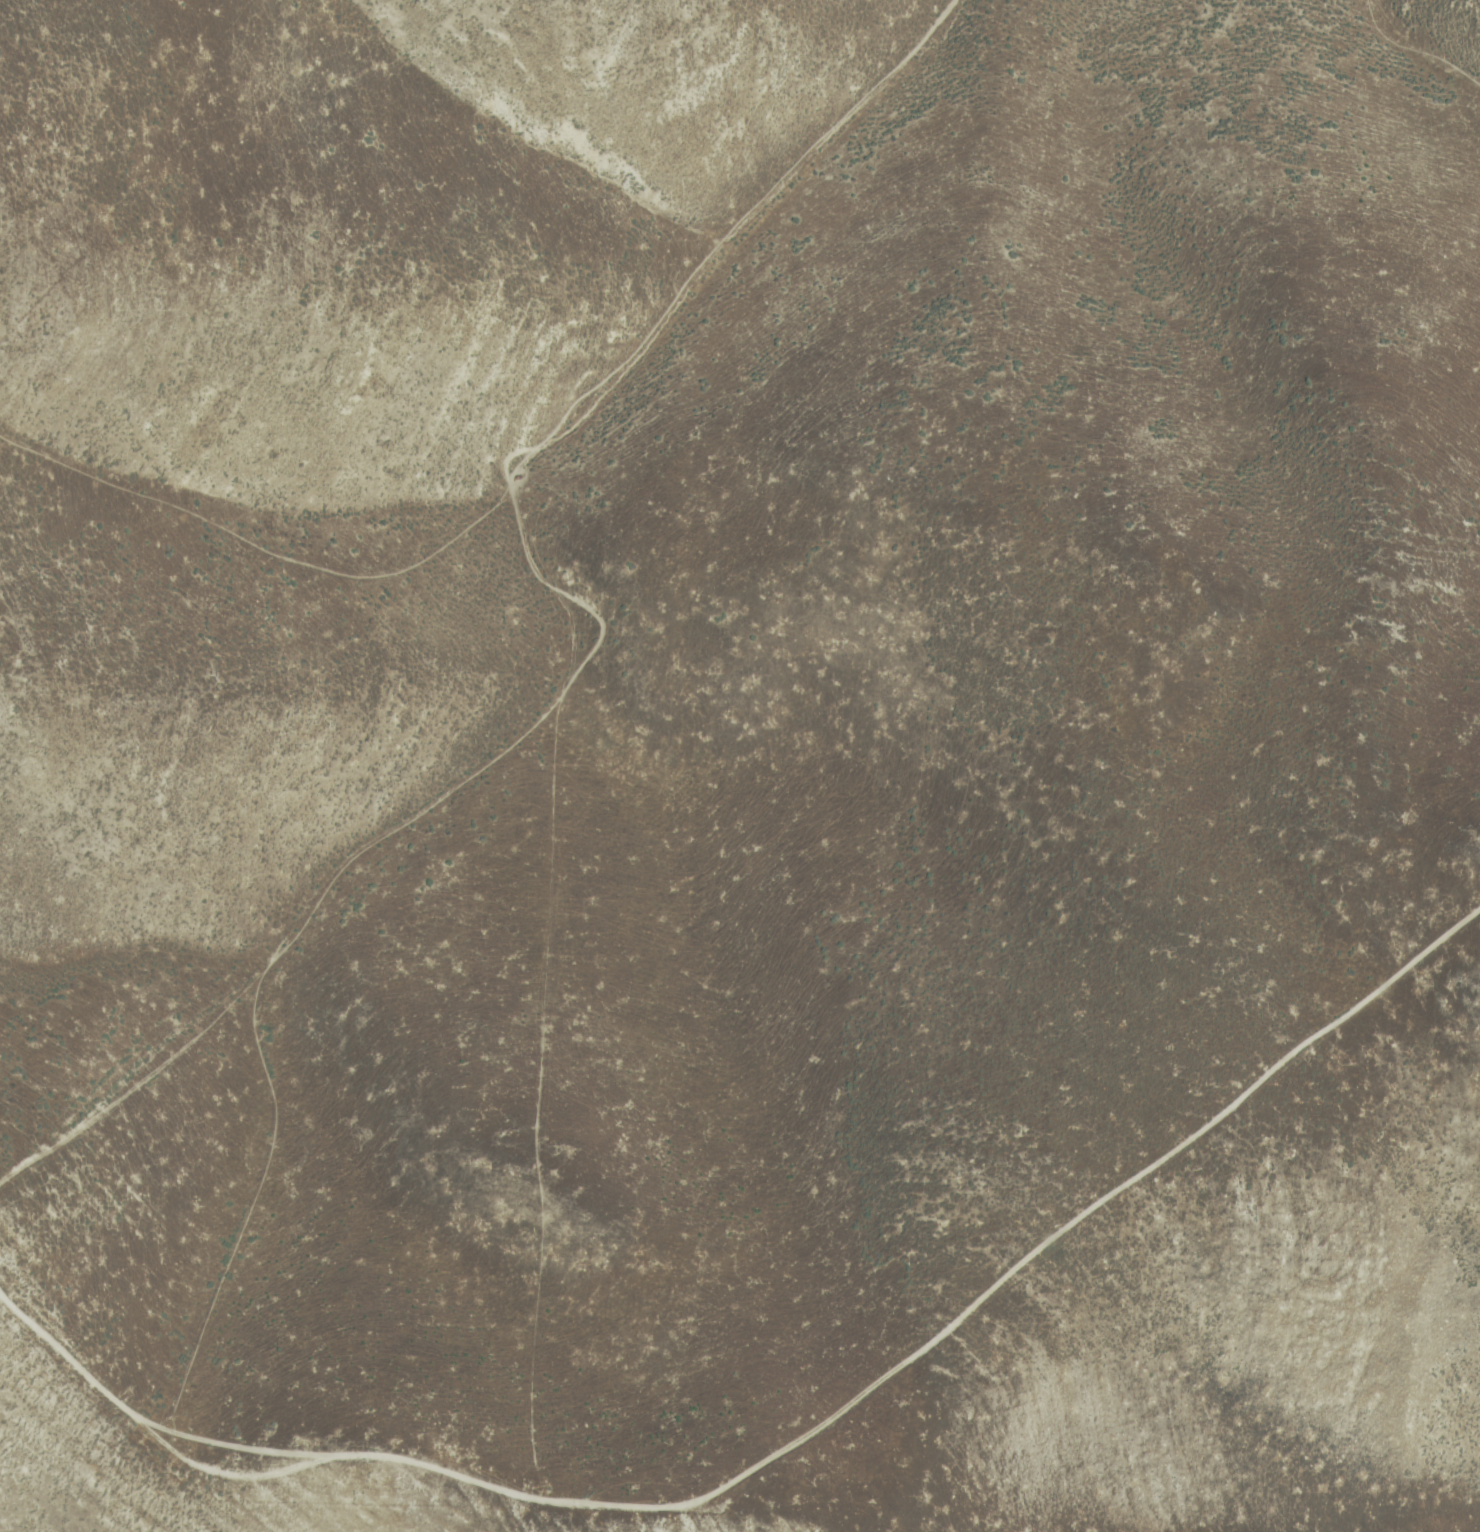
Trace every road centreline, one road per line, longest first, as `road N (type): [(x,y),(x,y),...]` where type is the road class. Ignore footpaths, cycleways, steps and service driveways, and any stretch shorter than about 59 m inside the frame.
road 1 (track): [(0,1293),(167,1449),(219,1475),(394,1467),(557,1511),(691,1516),(820,1434),(955,1325),(1011,1268),(1201,1134),(1279,1062),(1479,913)]

